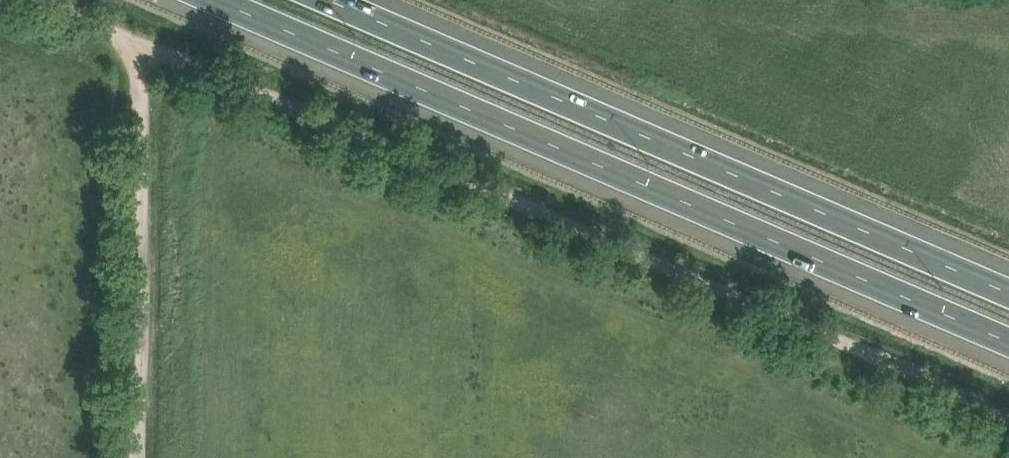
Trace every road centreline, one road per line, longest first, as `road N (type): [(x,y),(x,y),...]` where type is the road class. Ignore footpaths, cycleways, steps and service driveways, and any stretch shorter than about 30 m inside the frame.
road 1 (track): [(144,40),(1008,413)]
road 2 (motorway): [(234,0),(1008,336)]
road 3 (motorway): [(1008,278),(365,0)]
road 4 (track): [(144,40),(137,457)]

